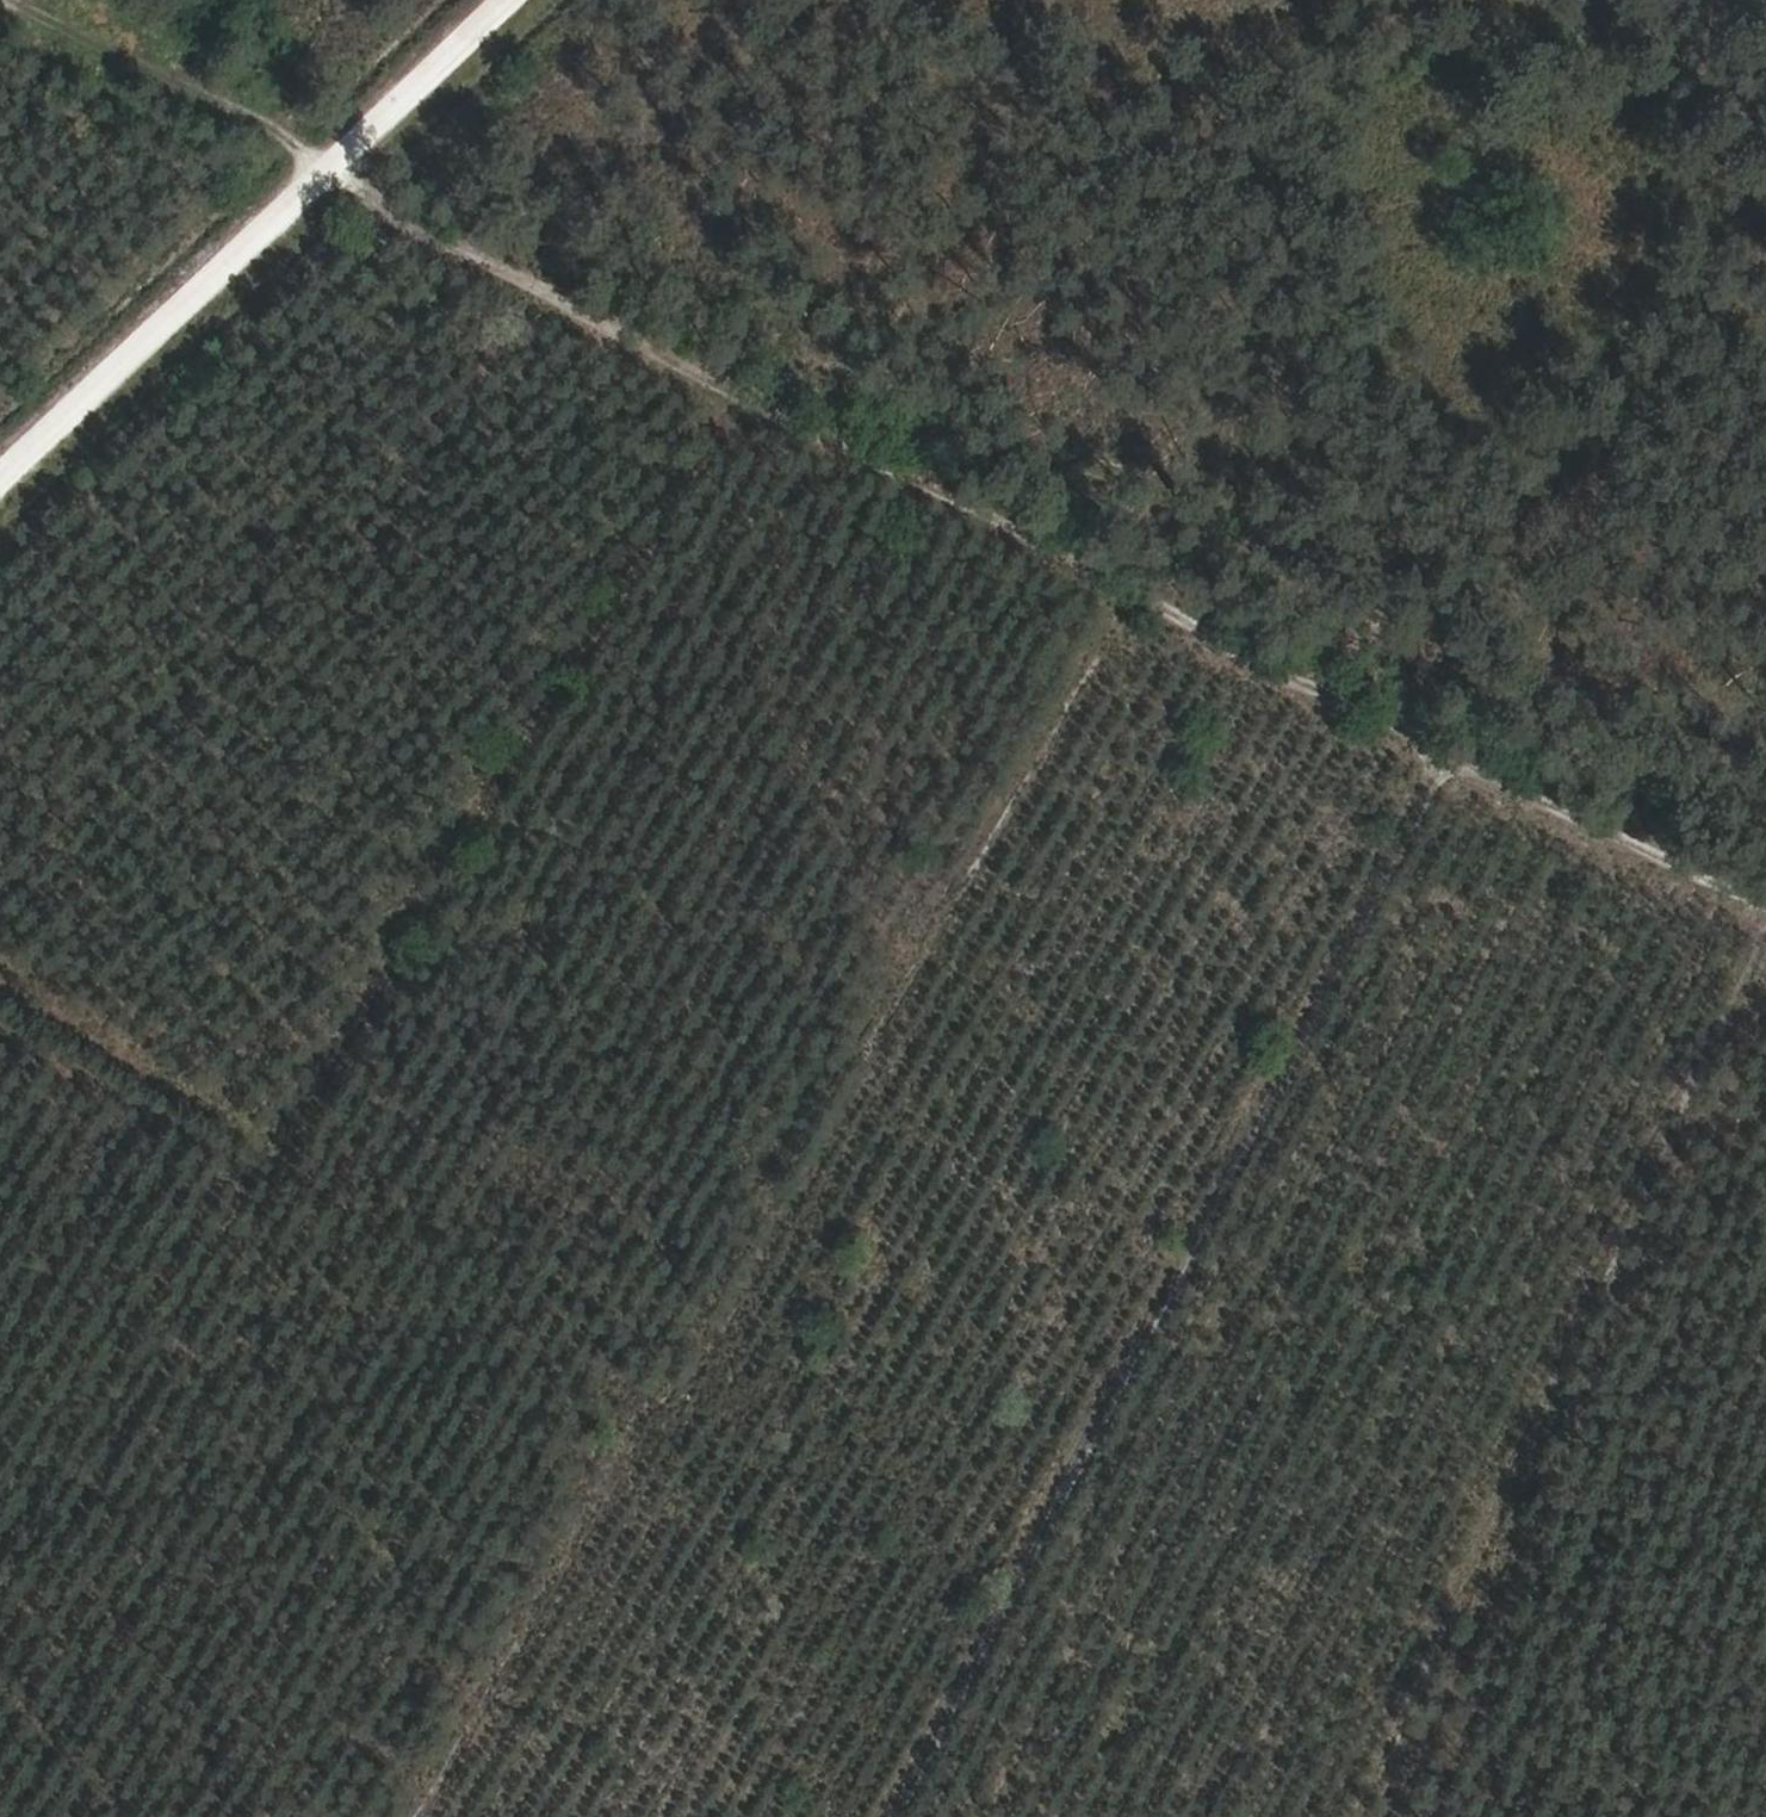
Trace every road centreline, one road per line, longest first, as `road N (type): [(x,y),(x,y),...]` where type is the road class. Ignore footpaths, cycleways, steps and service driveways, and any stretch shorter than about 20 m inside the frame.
road 1 (track): [(1765,908),(1446,752),(352,178),(0,6)]
road 2 (track): [(1446,752),(893,1816)]
road 3 (track): [(0,508),(352,178),(527,0)]

